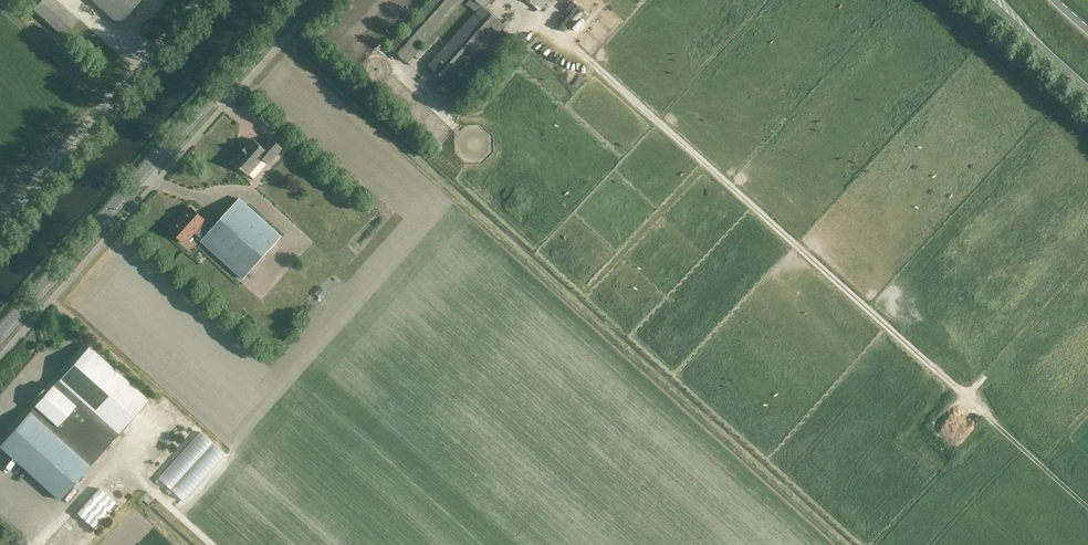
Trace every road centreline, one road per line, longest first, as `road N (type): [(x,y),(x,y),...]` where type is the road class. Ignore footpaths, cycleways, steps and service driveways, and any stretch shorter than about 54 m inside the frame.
road 1 (track): [(925,544),(1016,448),(512,0)]
road 2 (tertiary): [(0,331),(296,0)]
road 3 (unclassified): [(0,220),(203,0)]
road 4 (track): [(0,459),(61,515),(113,460),(210,544)]
road 5 (track): [(182,520),(328,346)]
road 6 (secondary): [(994,0),(1087,84)]

